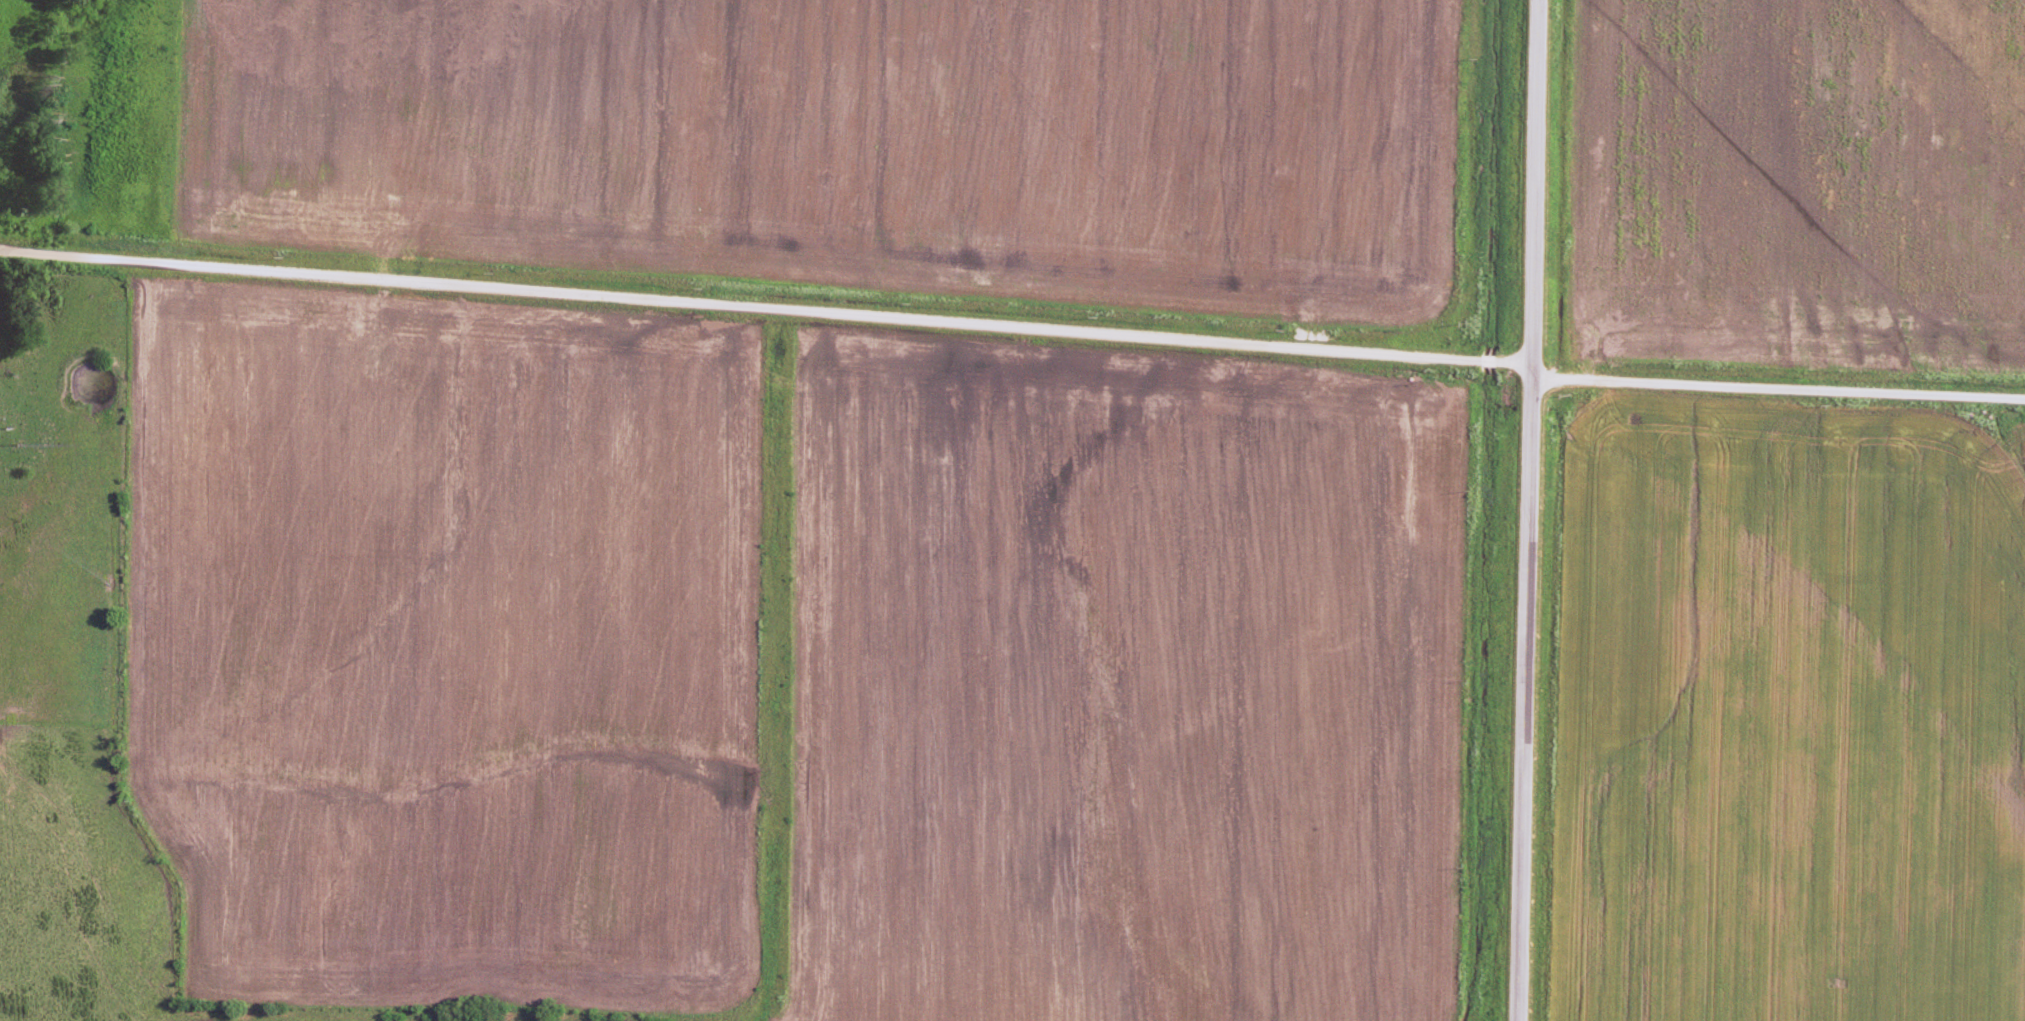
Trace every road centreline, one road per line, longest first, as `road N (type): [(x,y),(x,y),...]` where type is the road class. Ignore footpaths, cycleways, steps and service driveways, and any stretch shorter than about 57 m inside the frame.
road 1 (residential): [(1533,358),(0,248)]
road 2 (primary): [(1519,1020),(1541,0)]
road 3 (residential): [(2024,396),(1533,373)]

